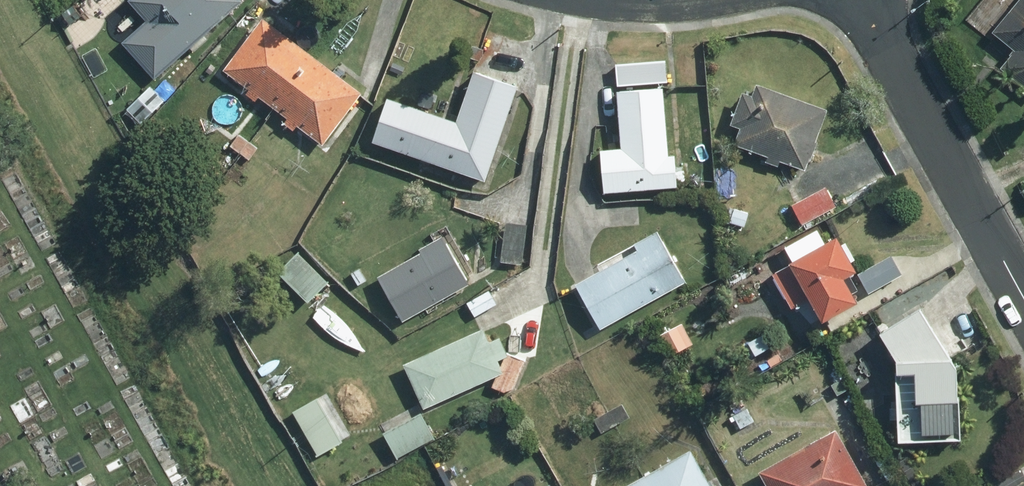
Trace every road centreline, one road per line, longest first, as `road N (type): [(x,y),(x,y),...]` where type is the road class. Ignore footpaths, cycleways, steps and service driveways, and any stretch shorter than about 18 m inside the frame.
road 1 (residential): [(862,0),(1023,298)]

